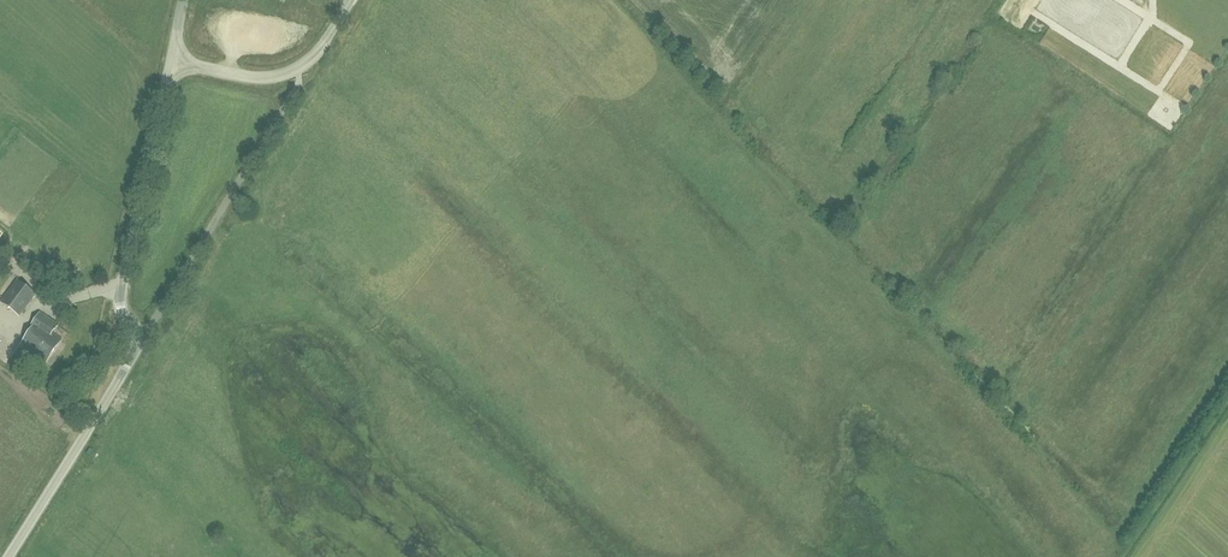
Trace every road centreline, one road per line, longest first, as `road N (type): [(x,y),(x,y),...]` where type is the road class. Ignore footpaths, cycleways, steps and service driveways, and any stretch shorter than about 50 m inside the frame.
road 1 (unclassified): [(7,556),(133,353),(122,288),(170,60)]
road 2 (unclassified): [(298,69),(250,77),(170,60)]

